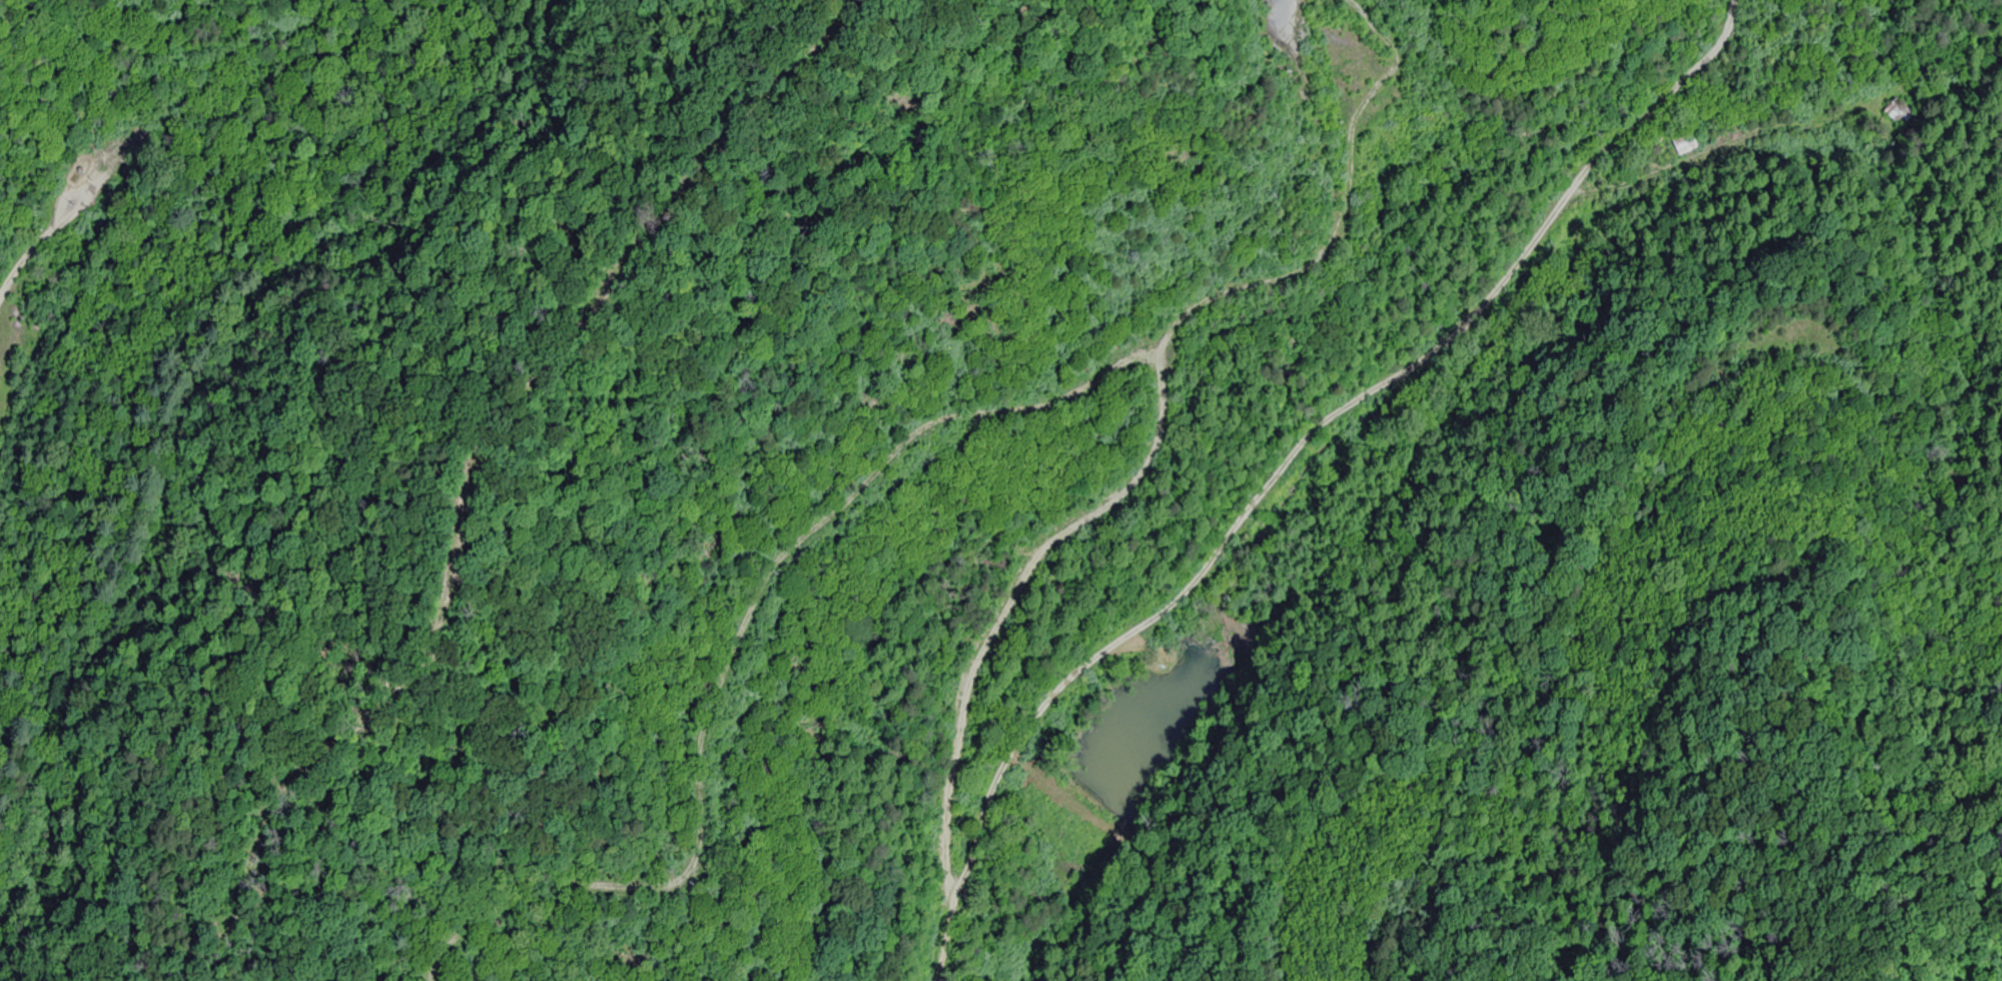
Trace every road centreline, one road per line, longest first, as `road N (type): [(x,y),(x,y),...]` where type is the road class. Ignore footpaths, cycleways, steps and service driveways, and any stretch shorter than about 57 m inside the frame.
road 1 (residential): [(918,980),(1021,862),(1213,470),(1326,362),(1487,244),(1748,0)]

